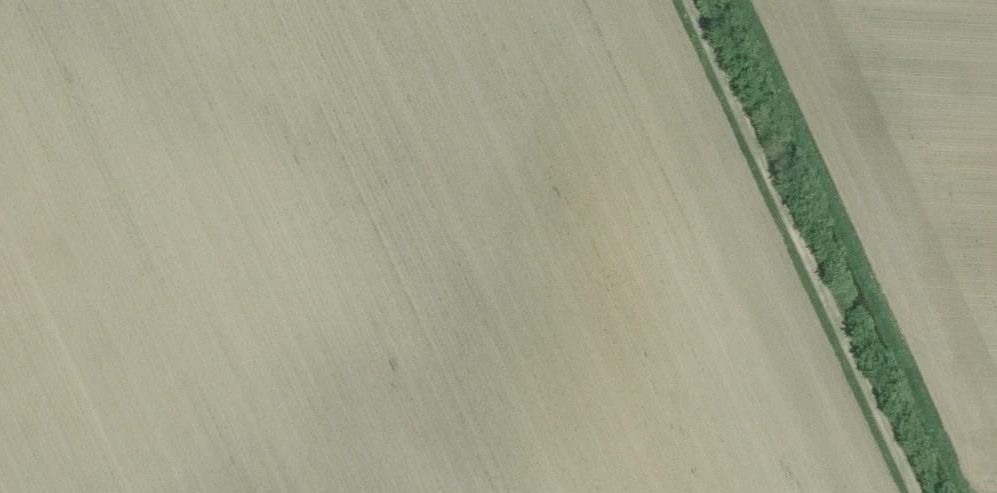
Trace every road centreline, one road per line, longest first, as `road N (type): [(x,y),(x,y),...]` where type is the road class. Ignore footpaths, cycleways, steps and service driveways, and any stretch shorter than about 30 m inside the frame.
road 1 (track): [(915,492),(689,0)]

